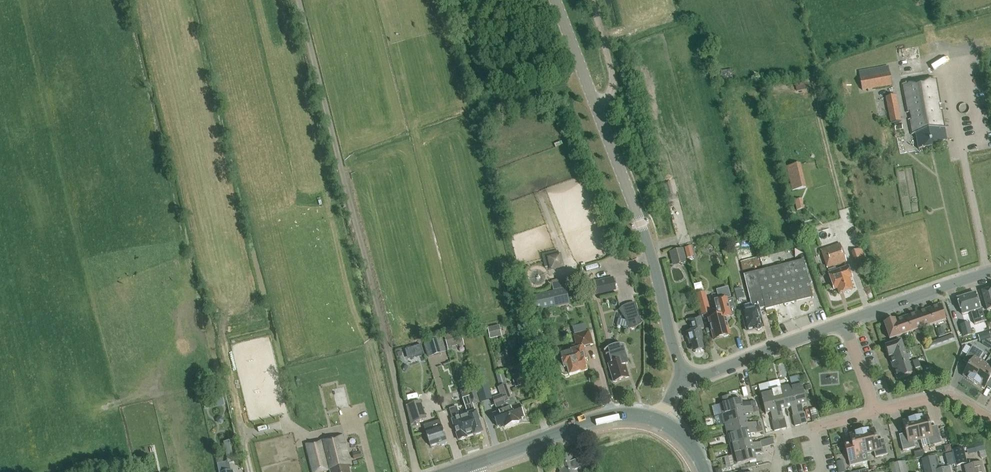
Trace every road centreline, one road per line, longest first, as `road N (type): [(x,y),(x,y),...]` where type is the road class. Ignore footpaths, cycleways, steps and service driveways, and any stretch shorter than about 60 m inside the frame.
road 1 (unclassified): [(686,378),(641,224),(558,0)]
road 2 (track): [(809,75),(847,225),(843,237),(869,313)]
road 3 (tertiary): [(465,468),(595,419),(661,421)]
road 4 (tertiary): [(686,378),(844,323)]
road 5 (tertiary): [(844,323),(990,272)]
road 6 (unclassified): [(777,471),(783,440),(792,434),(875,412)]
road 7 (unclassified): [(990,421),(936,395),(875,412)]

